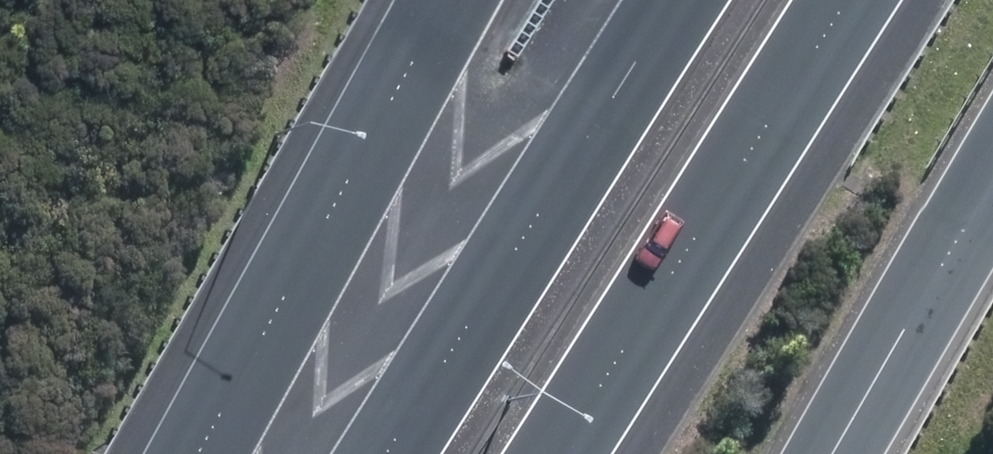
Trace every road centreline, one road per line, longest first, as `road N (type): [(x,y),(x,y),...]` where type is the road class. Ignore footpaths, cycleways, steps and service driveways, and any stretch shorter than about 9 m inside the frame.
road 1 (motorway): [(843,0),(552,453)]
road 2 (motorway): [(382,453),(670,0)]
road 3 (motorway): [(197,453),(447,0)]
road 4 (motorway): [(992,180),(829,453)]

